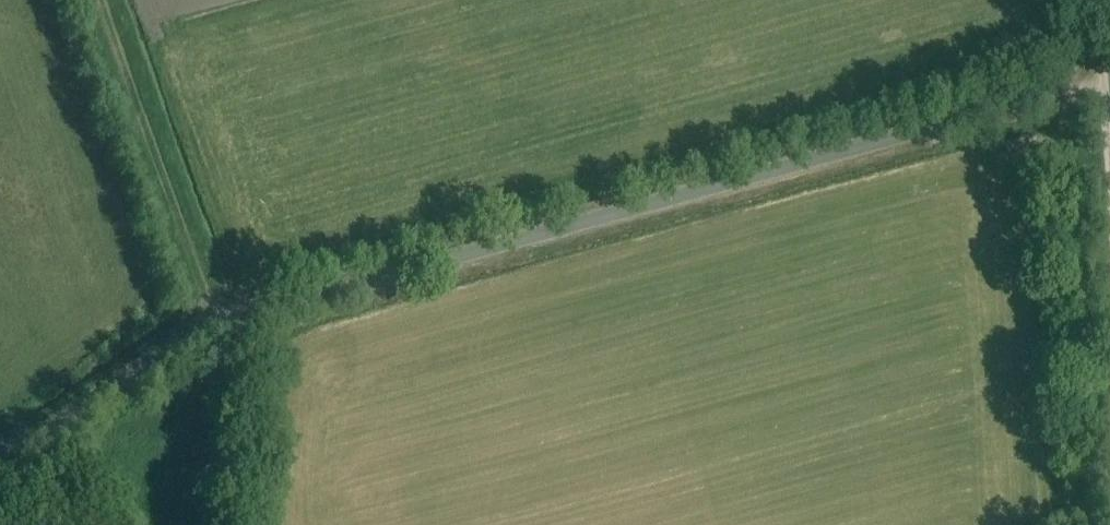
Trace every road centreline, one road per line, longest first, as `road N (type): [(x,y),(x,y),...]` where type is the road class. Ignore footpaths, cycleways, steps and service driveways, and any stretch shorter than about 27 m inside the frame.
road 1 (unclassified): [(0,457),(221,322),(1014,102),(1070,66),(1099,0)]
road 2 (track): [(221,322),(104,0)]
road 3 (track): [(1100,8),(1109,153)]

